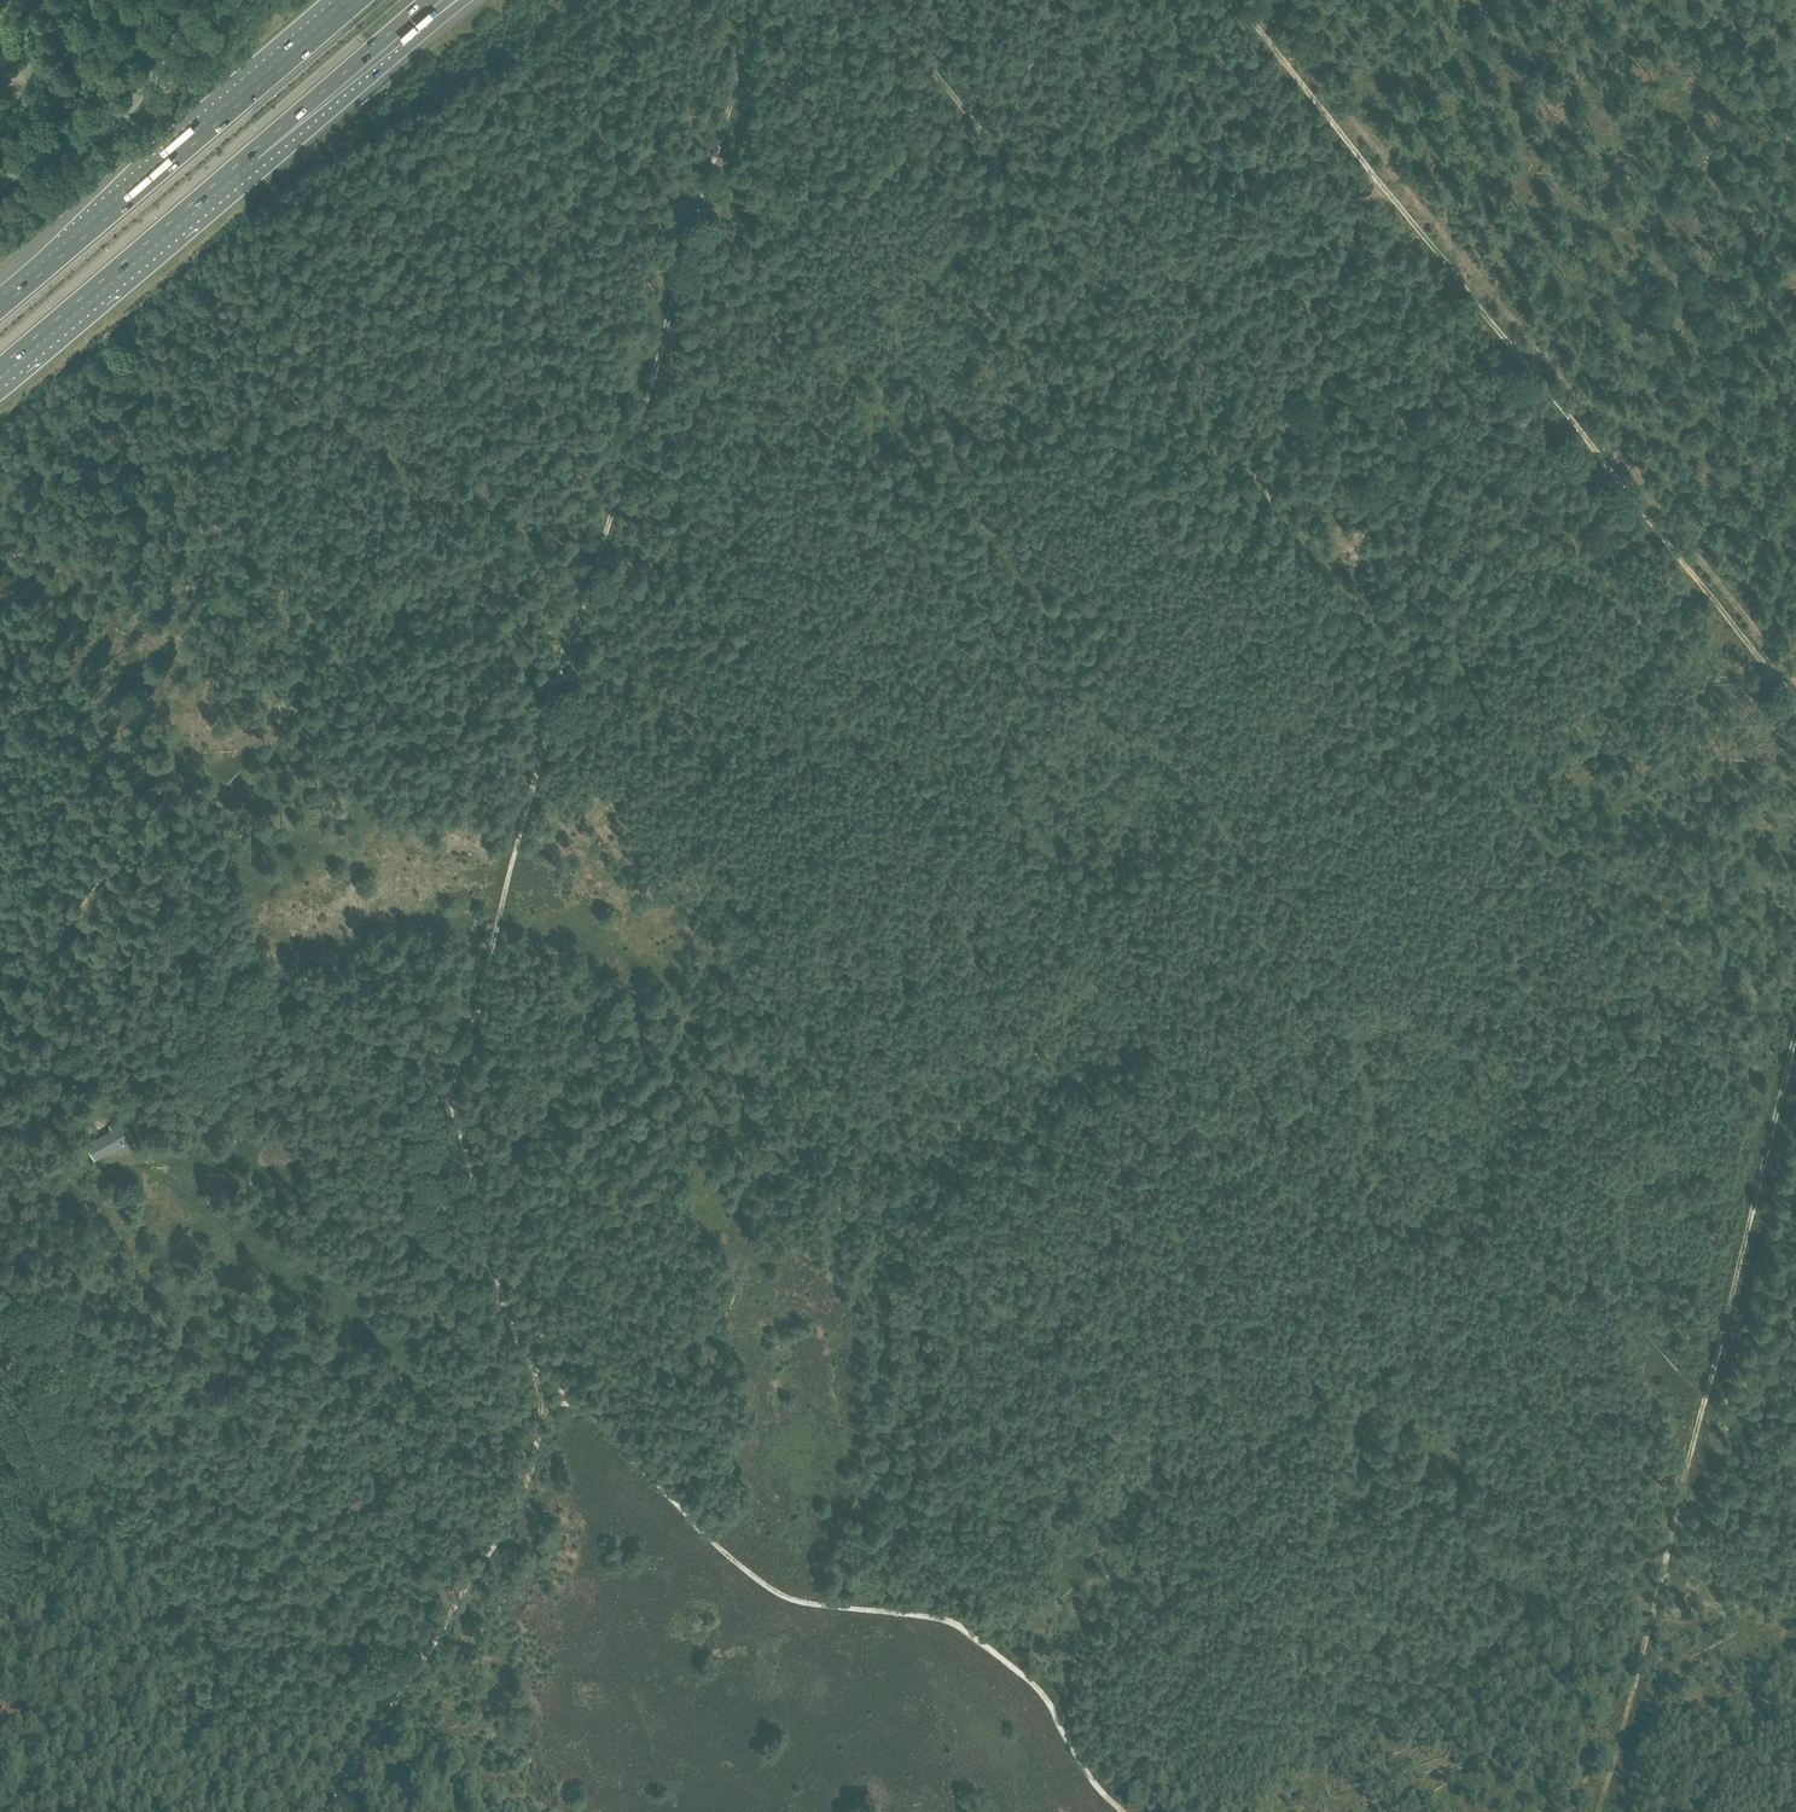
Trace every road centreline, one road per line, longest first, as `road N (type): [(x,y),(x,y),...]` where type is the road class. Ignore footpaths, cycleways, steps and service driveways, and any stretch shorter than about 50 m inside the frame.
road 1 (track): [(752,0),(452,1096),(521,1360)]
road 2 (track): [(1795,693),(1235,0)]
road 3 (track): [(1619,1811),(1795,1040)]
road 4 (track): [(1122,1811),(1013,1651),(956,1622),(776,1588),(578,1411)]
road 5 (motorway): [(0,371),(427,8)]
road 6 (motorway): [(353,0),(0,303)]
road 7 (track): [(328,1811),(522,1498),(541,1444),(538,1430)]
road 8 (track): [(1061,0),(1005,153),(873,0)]
road 9 (unclassified): [(0,180),(116,113),(187,0)]
road 10 (track): [(0,1034),(60,914),(141,813)]
road 11 (track): [(141,813),(0,708)]

